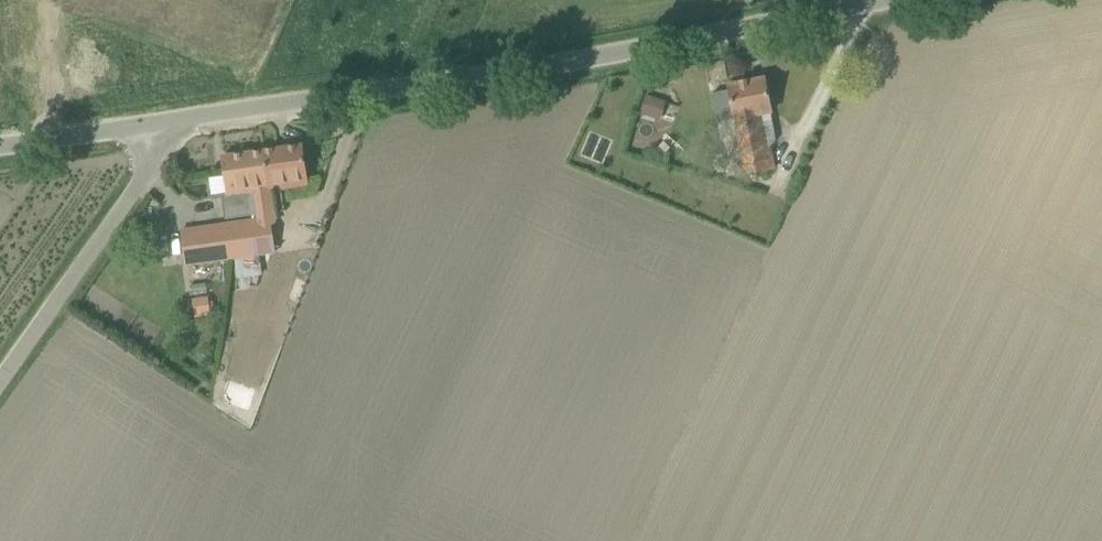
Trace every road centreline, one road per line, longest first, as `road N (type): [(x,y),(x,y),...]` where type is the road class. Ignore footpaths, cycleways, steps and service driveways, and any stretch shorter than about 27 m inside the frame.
road 1 (unclassified): [(147,123),(877,0)]
road 2 (unclassified): [(0,366),(144,159),(147,123)]
road 3 (unclassified): [(147,123),(0,140)]

